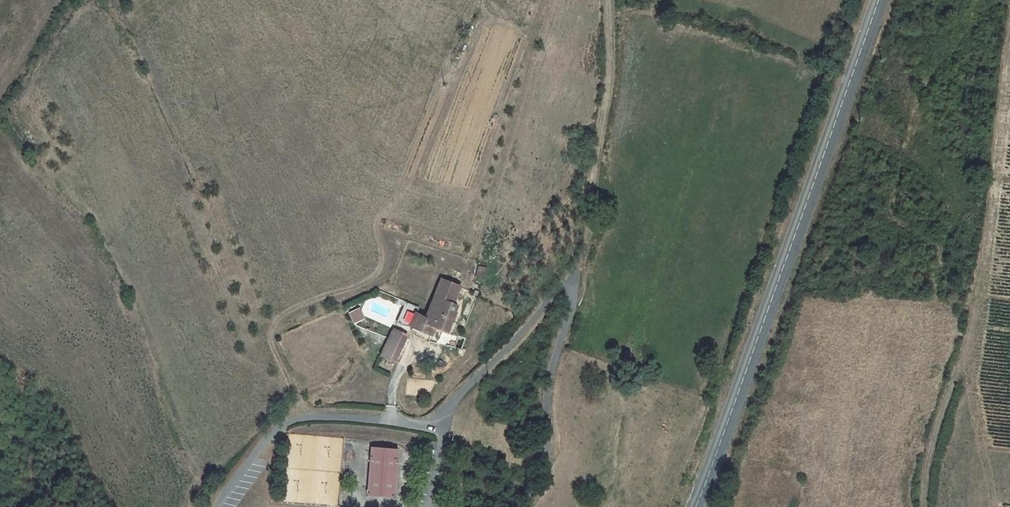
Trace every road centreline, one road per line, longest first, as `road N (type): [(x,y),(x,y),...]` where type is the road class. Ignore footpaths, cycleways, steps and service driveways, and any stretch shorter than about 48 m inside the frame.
road 1 (tertiary): [(694,506),(879,0)]
road 2 (unclassified): [(924,506),(926,463),(987,261),(1009,24)]
road 3 (residential): [(219,506),(285,424),(306,417),(419,426),(440,419),(575,285)]
road 4 (residential): [(575,285),(545,395),(544,461),(523,506)]

